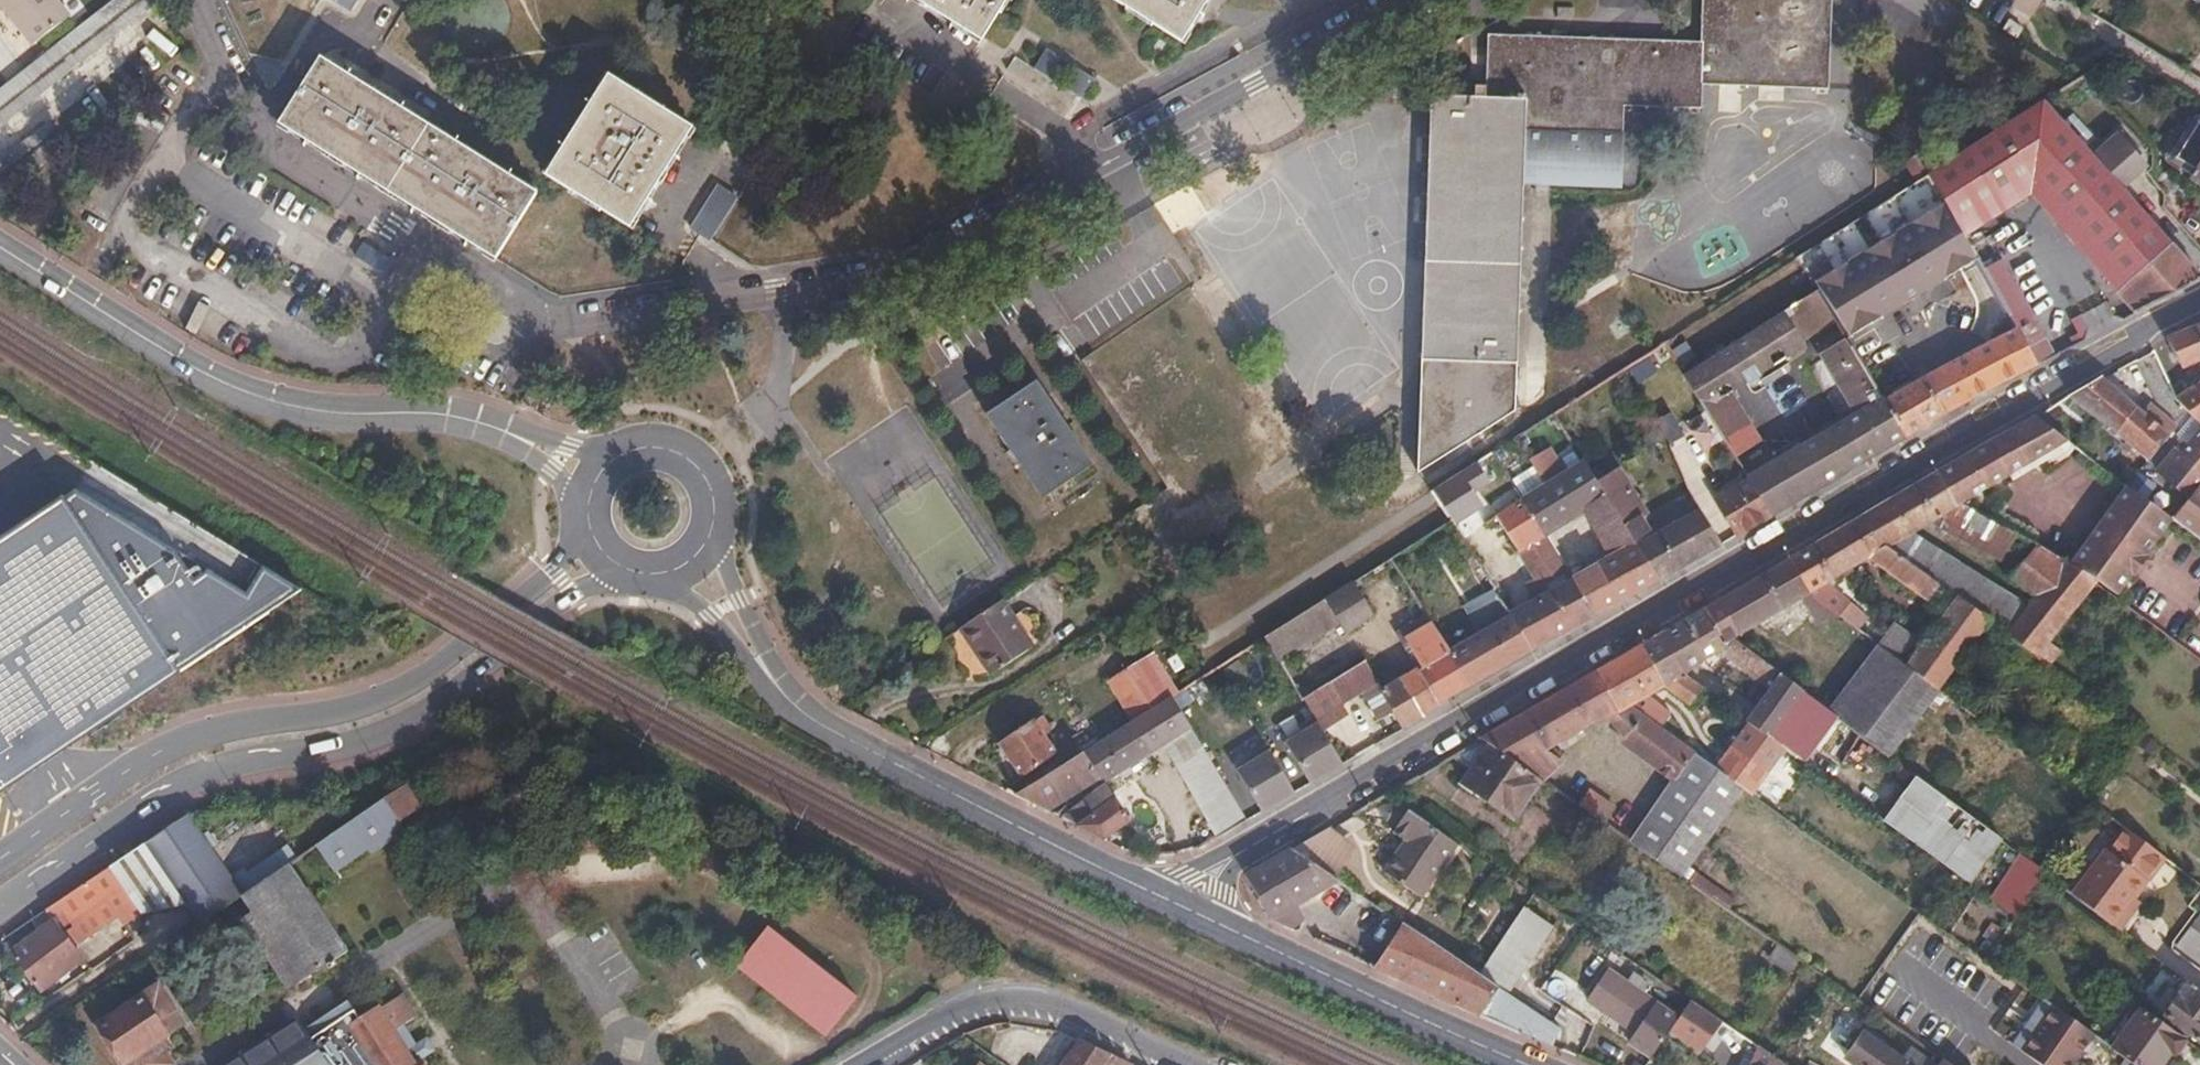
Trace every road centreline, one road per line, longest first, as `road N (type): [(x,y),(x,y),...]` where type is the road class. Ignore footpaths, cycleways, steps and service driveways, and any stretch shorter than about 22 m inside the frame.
road 1 (residential): [(1387,0),(904,262),(848,279),(547,331),(251,134),(189,0)]
road 2 (tertiary): [(2199,300),(1758,559),(1704,577),(1319,798),(1168,899)]
road 3 (tertiary): [(0,906),(193,778),(408,721),(563,600),(633,572)]
road 4 (tertiary): [(587,521),(552,572),(403,689),(337,713),(181,741),(0,858)]
road 5 (tertiary): [(0,248),(211,379),(269,403),(457,418),(536,445)]
road 6 (tertiary): [(1168,899),(800,715),(763,670)]
road 7 (tertiary): [(1527,1064),(1168,899)]
road 8 (residential): [(1164,1064),(1037,1009),(998,1005),(958,1014),(867,1064)]
road 9 (tertiary): [(763,670),(714,527)]
road 10 (tertiary): [(714,527),(713,493),(693,461),(657,446),(620,453)]
road 11 (tertiary): [(654,575),(695,600),(763,670)]

